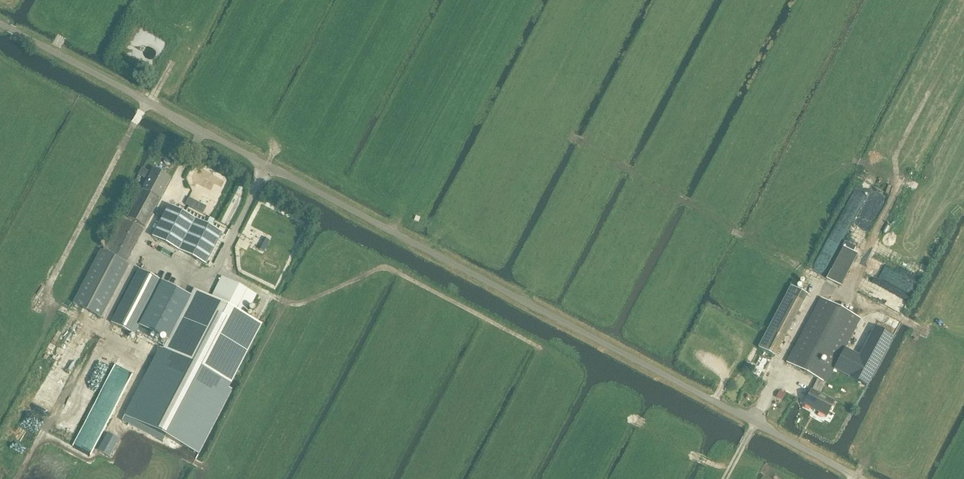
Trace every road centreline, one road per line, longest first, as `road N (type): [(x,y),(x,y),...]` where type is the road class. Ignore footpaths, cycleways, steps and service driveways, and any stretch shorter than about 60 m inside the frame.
road 1 (unclassified): [(861,478),(0,24)]
road 2 (track): [(97,335),(44,300),(144,108)]
road 3 (track): [(953,314),(856,477)]
road 4 (track): [(97,335),(21,478)]
road 5 (track): [(205,0),(144,108)]

